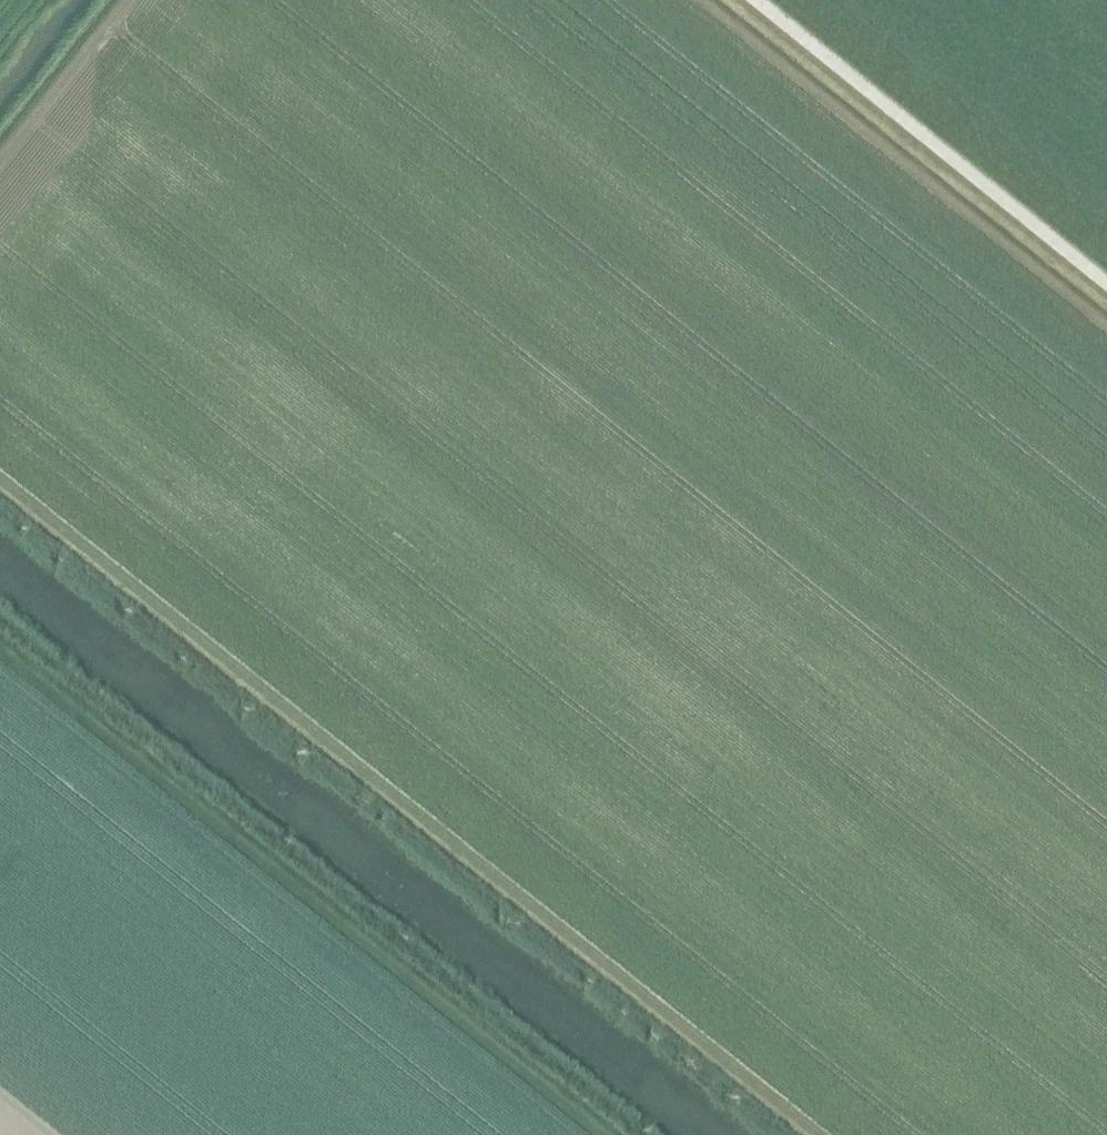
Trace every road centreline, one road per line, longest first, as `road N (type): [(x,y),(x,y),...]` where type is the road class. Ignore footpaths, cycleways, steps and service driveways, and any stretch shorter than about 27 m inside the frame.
road 1 (track): [(760,0),(1106,282)]

